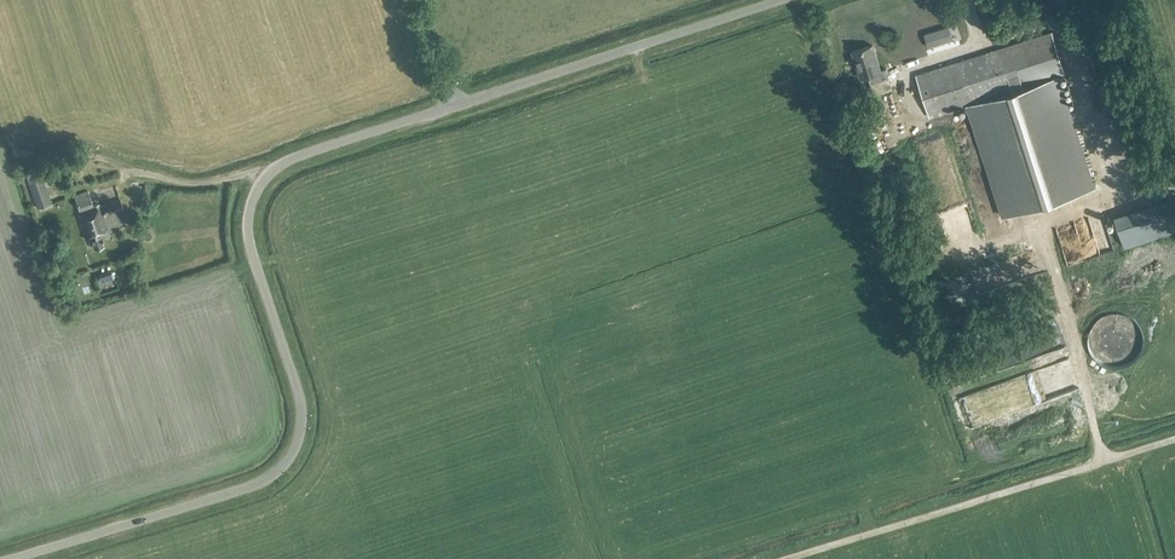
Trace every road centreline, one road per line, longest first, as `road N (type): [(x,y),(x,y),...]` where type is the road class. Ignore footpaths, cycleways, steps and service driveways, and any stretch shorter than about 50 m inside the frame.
road 1 (unclassified): [(783,0),(298,156),(266,174),(247,215),(248,244),(303,405),(302,440),(284,470),(256,488),(22,558)]
road 2 (track): [(266,174),(209,182),(75,176)]

